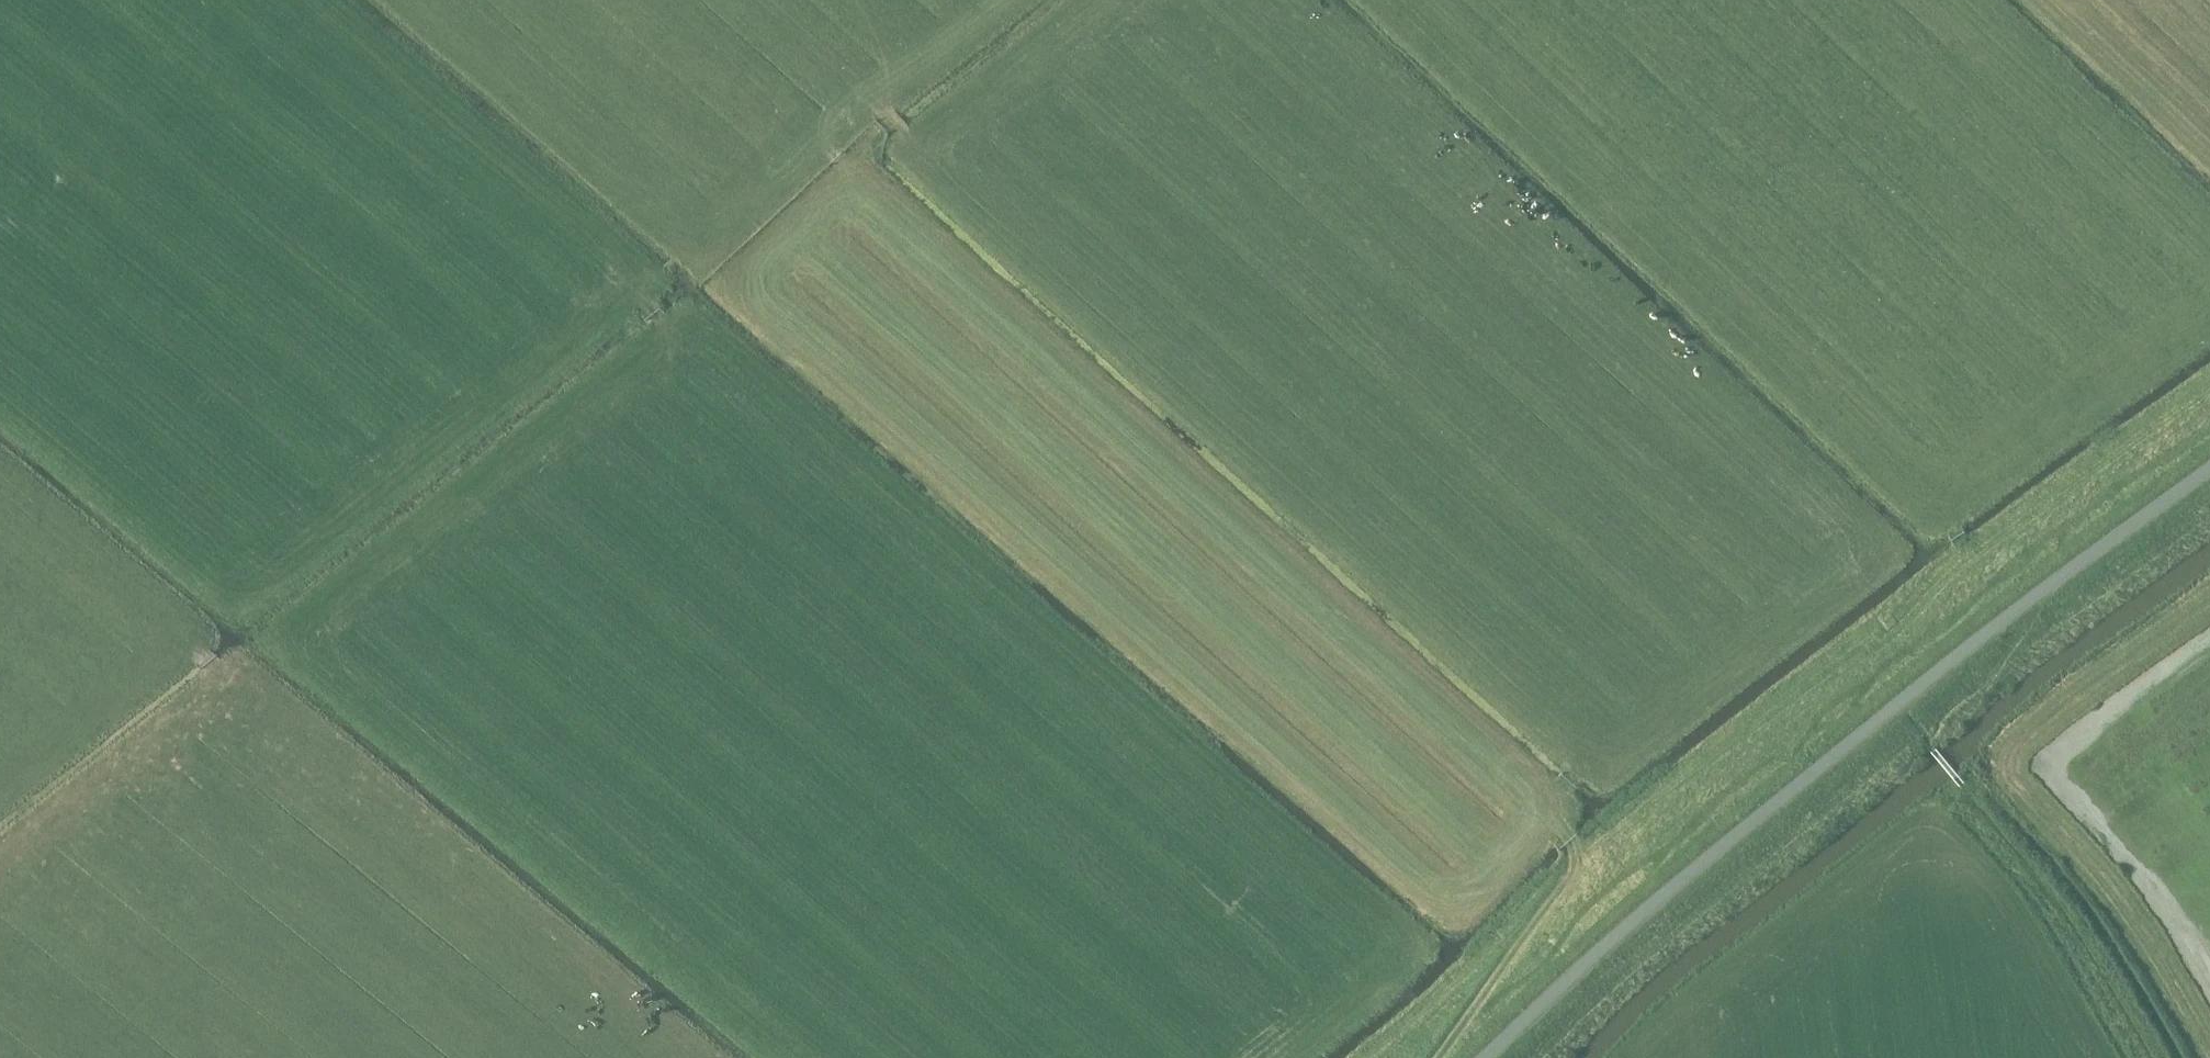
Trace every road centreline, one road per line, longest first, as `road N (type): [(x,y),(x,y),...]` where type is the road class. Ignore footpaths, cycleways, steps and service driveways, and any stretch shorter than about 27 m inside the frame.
road 1 (unclassified): [(1473,1057),(1646,898),(2049,578),(2209,466)]

